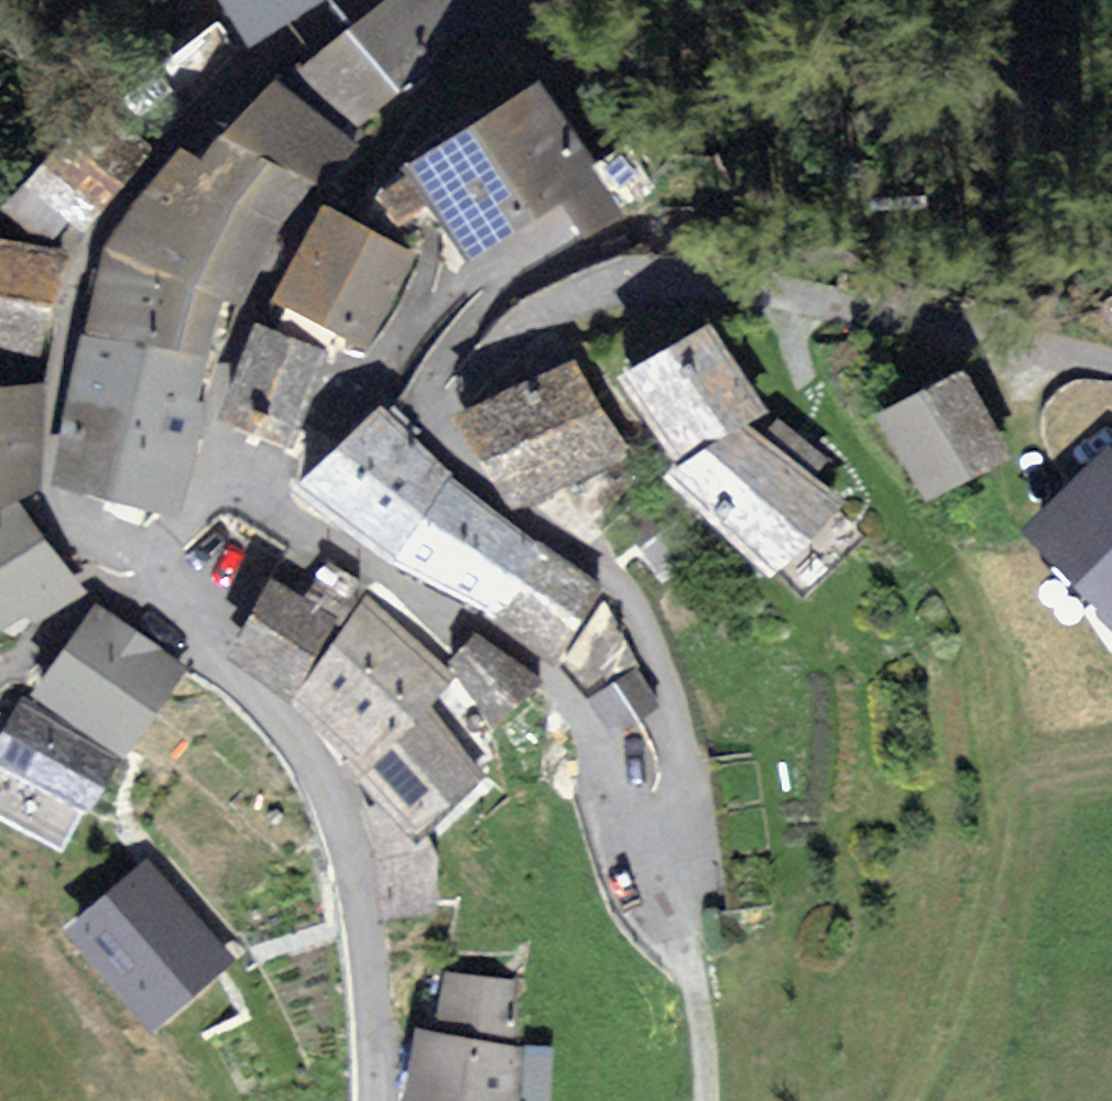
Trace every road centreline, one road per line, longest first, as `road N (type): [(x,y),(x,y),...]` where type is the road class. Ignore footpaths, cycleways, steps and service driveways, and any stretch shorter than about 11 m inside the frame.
road 1 (residential): [(370,0),(201,113),(146,171),(94,249),(52,413),(53,507),(159,586)]
road 2 (residential): [(159,586),(170,539),(232,496),(506,647),(587,727),(628,840),(665,857)]
road 3 (track): [(497,352),(563,302),(639,275),(833,302),(1032,351),(1111,362)]
road 4 (residential): [(159,586),(284,726),(335,807),(355,867),(377,1100)]
road 5 (residential): [(434,421),(502,503),(630,592),(676,715),(691,820),(681,846),(665,857)]
road 6 (track): [(906,1100),(931,1063),(991,831),(950,604)]
road 7 (track): [(665,857),(713,1100)]
road 8 (residential): [(0,673),(98,593),(159,586)]

